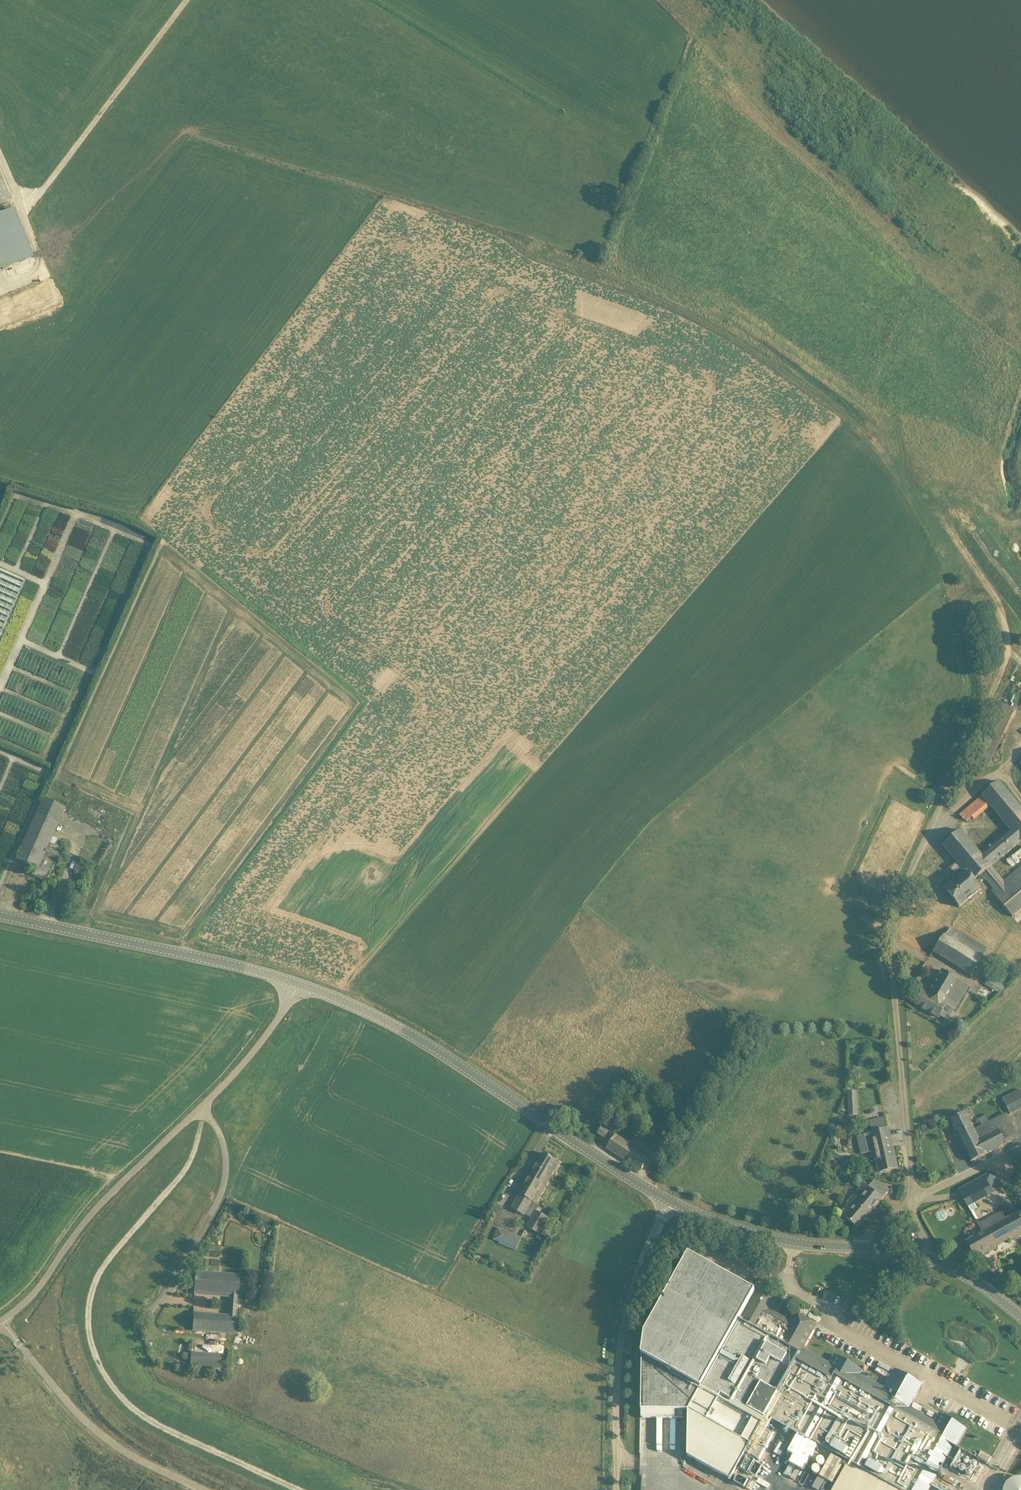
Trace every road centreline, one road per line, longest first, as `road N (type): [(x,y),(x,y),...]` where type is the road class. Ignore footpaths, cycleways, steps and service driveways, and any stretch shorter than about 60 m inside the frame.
road 1 (unclassified): [(912,1200),(893,932),(904,888),(1009,658),(1001,616),(972,572)]
road 2 (track): [(972,572),(908,473),(834,406),(684,312),(536,252)]
road 3 (tertiary): [(669,1202),(410,1036),(298,985)]
road 4 (track): [(186,0),(40,195),(28,201),(16,190),(0,155)]
road 5 (tertiary): [(298,985),(0,916)]
road 6 (unclassified): [(617,1489),(622,1330),(669,1202)]
road 7 (unclassified): [(0,1320),(36,1291),(105,1200),(200,1107)]
road 8 (track): [(204,1111),(188,1166),(98,1277),(88,1336)]
road 9 (unclassified): [(200,1107),(223,1142),(225,1183),(168,1292),(142,1317)]
road 10 (tertiary): [(853,1247),(740,1231),(669,1202)]
road 11 (unclassified): [(200,1107),(258,1046),(298,985)]
road 12 (unclassified): [(912,1200),(1020,1148)]

